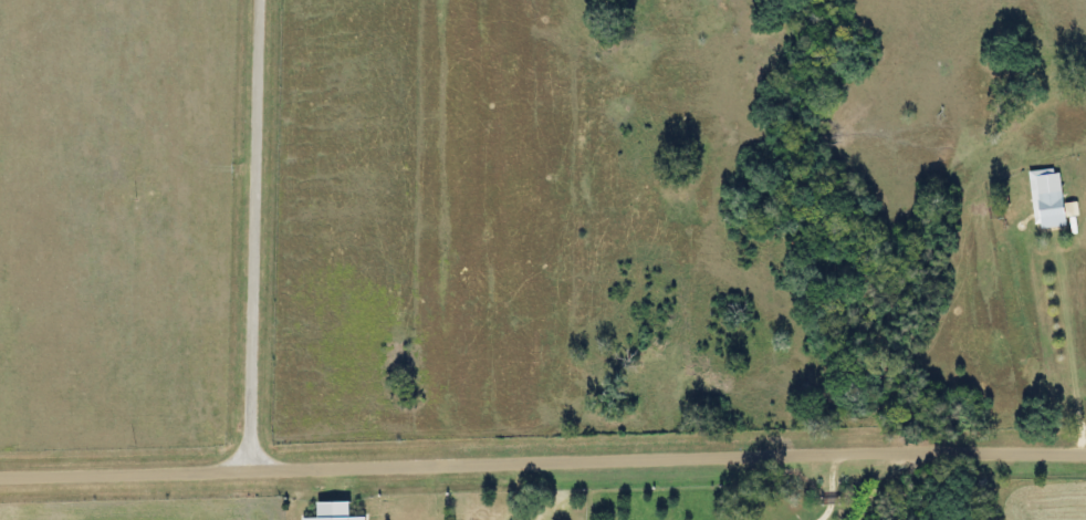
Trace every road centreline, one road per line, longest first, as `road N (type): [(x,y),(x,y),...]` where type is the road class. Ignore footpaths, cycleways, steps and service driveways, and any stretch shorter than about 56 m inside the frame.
road 1 (residential): [(0,472),(252,461),(343,468),(523,458),(1085,454)]
road 2 (residential): [(252,461),(262,0)]

